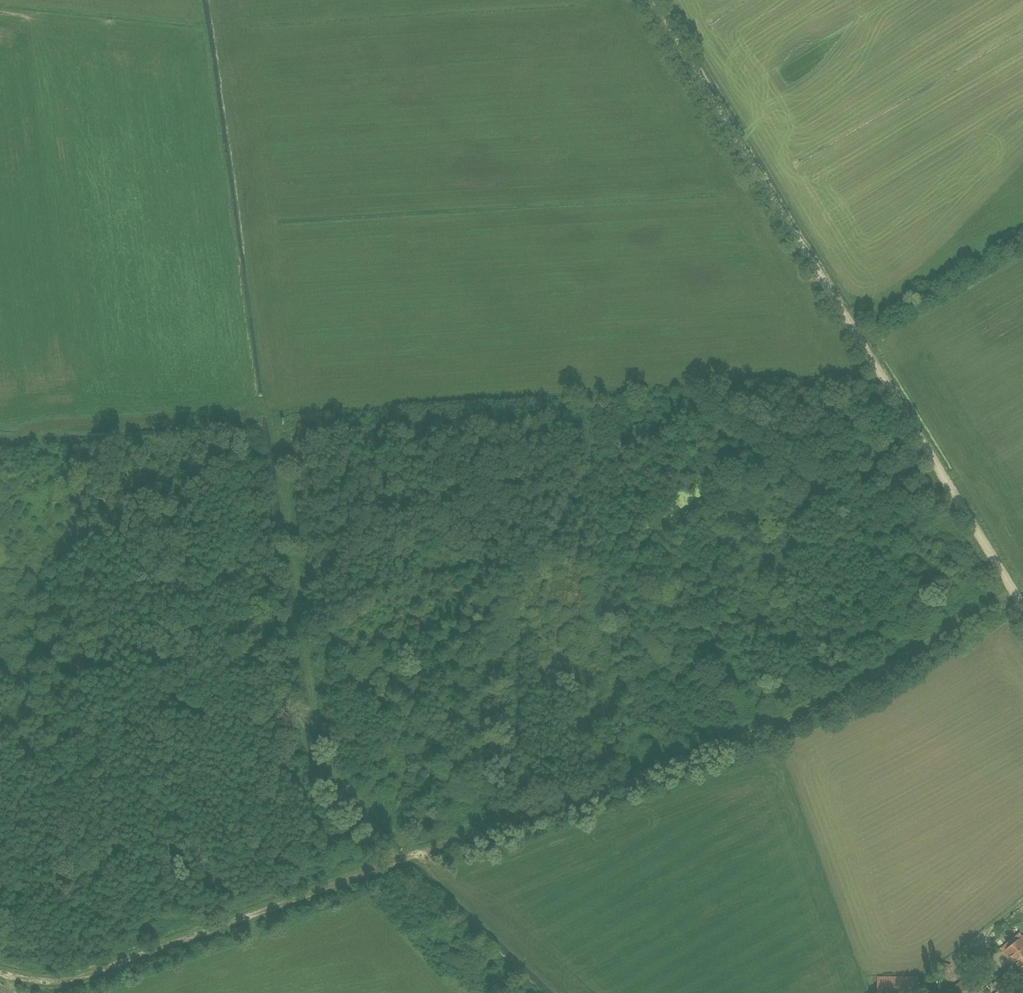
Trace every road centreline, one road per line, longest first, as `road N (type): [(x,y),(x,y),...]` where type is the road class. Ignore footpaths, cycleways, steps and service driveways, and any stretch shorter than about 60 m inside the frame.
road 1 (track): [(1022,608),(649,0)]
road 2 (track): [(1013,592),(759,728),(416,853)]
road 3 (track): [(416,853),(325,752),(276,426)]
road 4 (track): [(416,853),(64,979),(0,974)]

